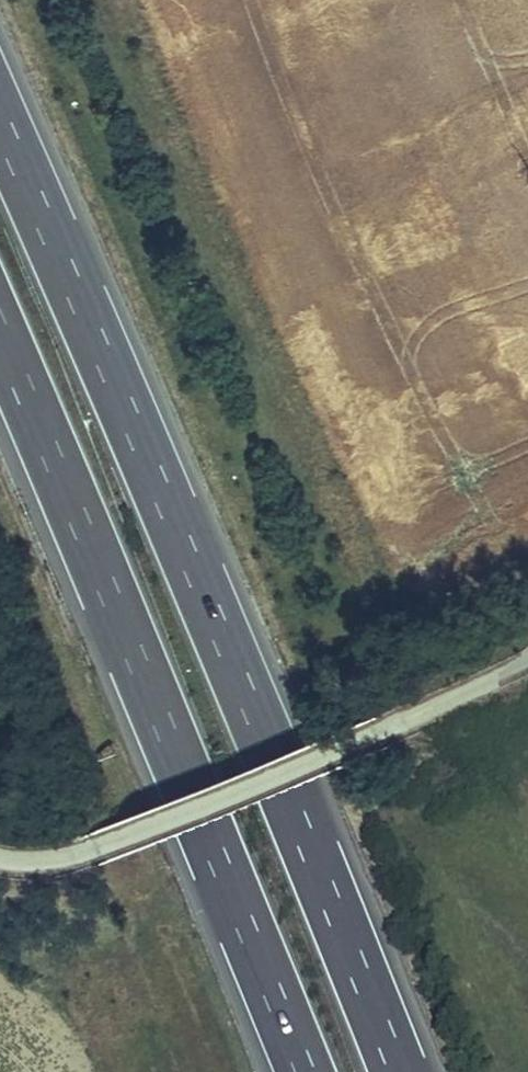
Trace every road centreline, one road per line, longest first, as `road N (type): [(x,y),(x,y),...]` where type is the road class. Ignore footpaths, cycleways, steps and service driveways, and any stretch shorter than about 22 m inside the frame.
road 1 (motorway): [(394,1071),(247,698),(0,124)]
road 2 (motorway): [(0,338),(301,1071)]
road 3 (residential): [(527,652),(400,716),(90,845),(27,855),(0,850)]

